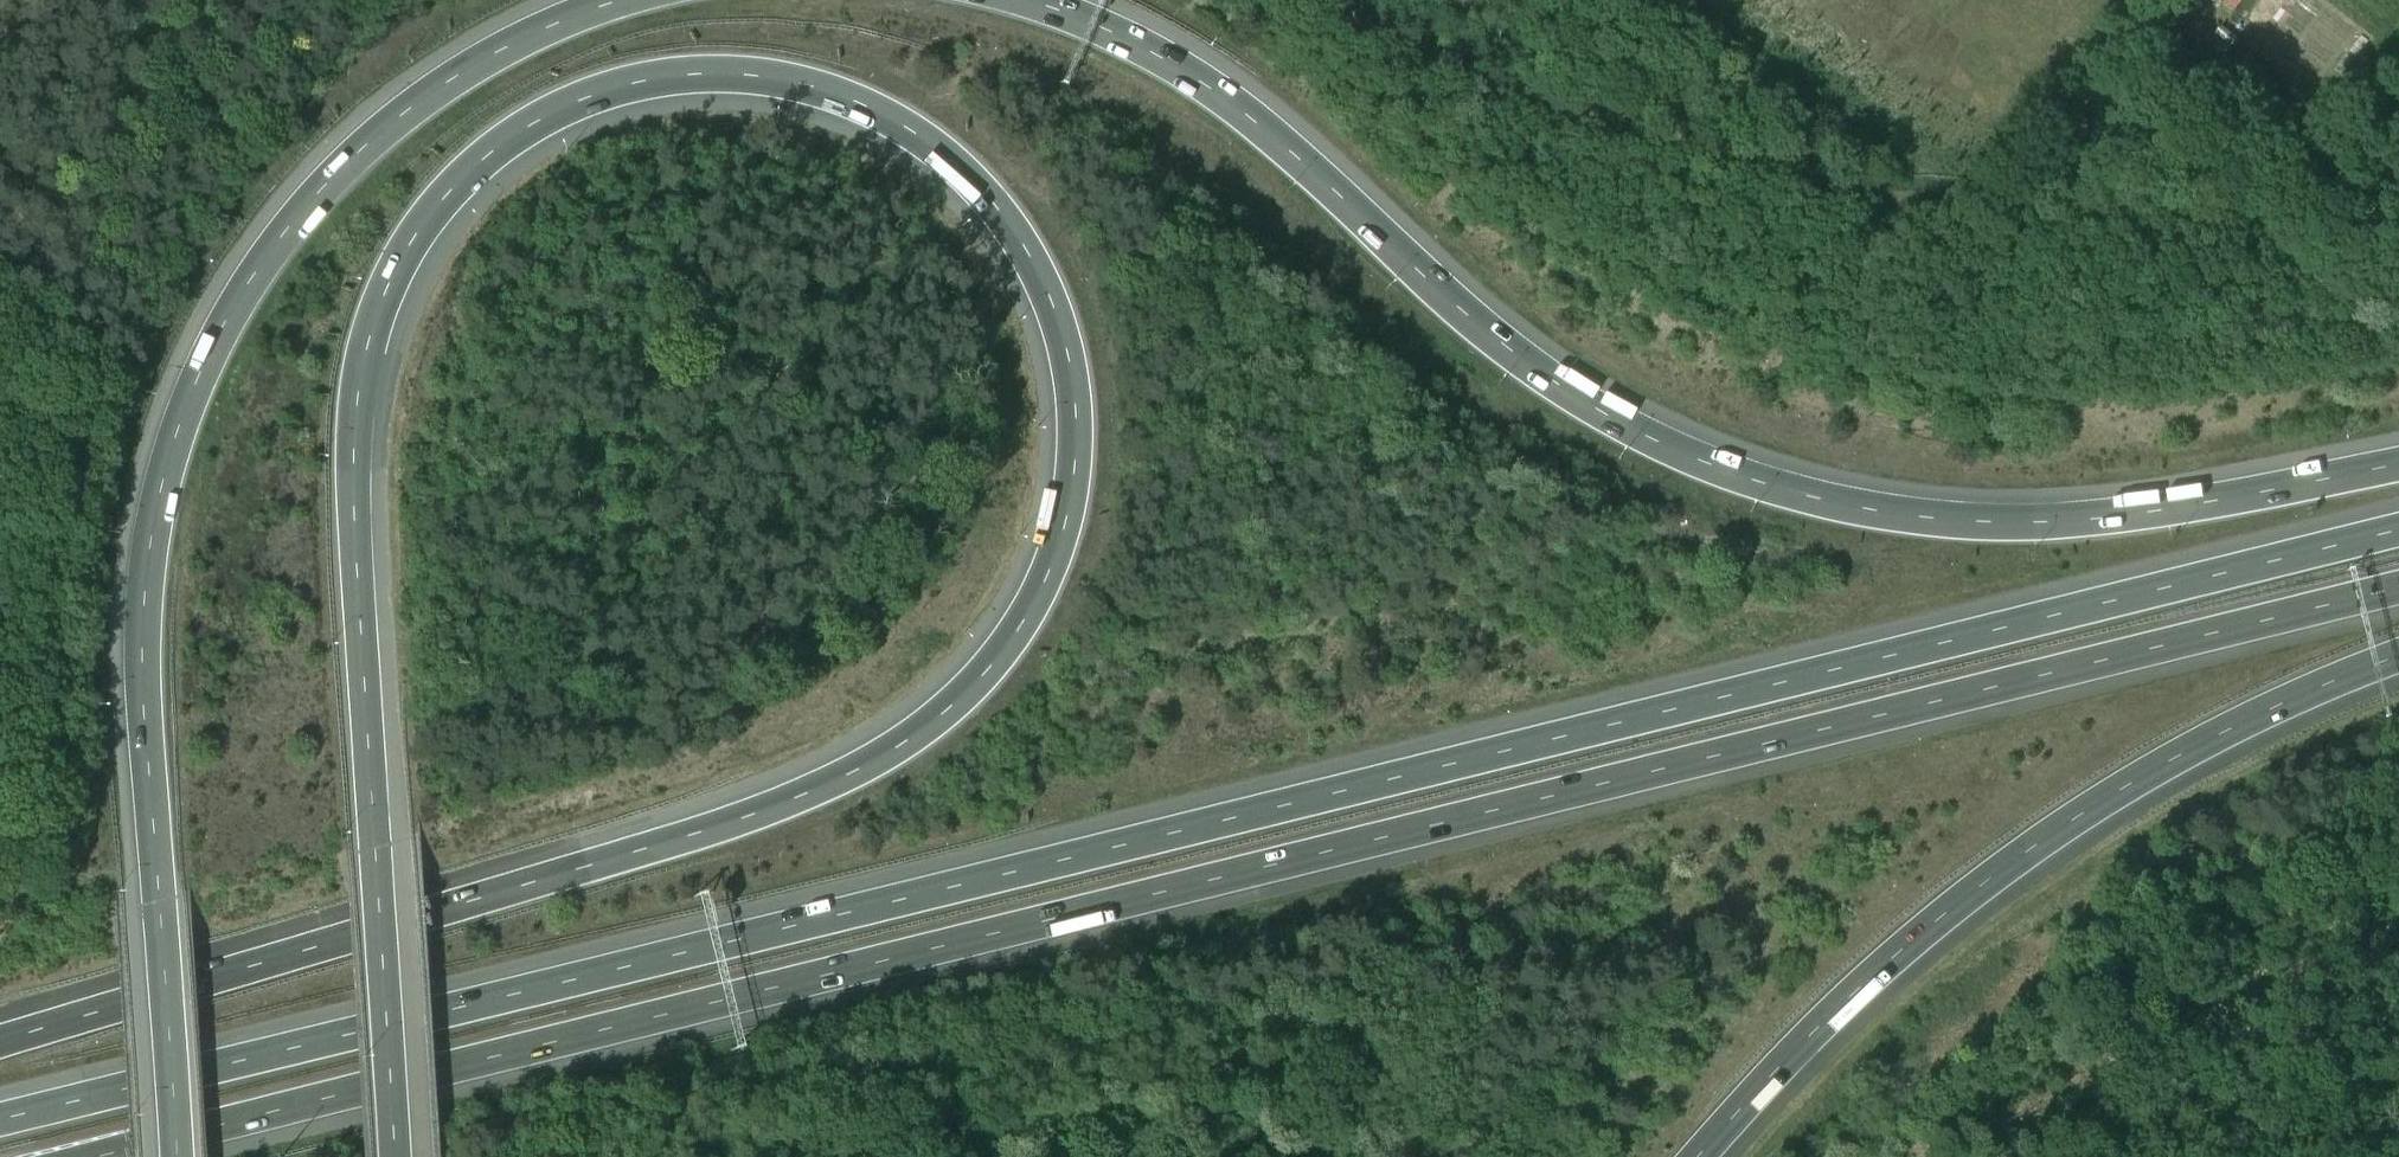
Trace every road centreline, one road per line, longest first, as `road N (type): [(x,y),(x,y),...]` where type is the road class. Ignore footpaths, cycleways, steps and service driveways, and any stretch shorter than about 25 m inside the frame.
road 1 (motorway): [(380,928),(354,441),(373,323),(417,235),(465,174),(519,133),(604,92),(668,76),(797,84),(903,125),(989,197),(1036,260),(1074,376),(1076,471),(1065,531),(1007,649),(923,730),(856,771),(694,832),(380,928)]
road 2 (motorway): [(2398,530),(0,1120)]
road 3 (motorway): [(101,1156),(2398,587)]
road 4 (motorway): [(2398,462),(2102,516),(2030,520),(1905,514),(1731,473),(1599,411),(1523,358),(1297,155),(1195,76),(1037,0)]
road 5 (motorway): [(618,0),(463,70),(342,163),(247,282),(191,390),(151,530),(142,666),(176,1156)]
road 6 (track): [(2398,192),(2115,215),(1943,216),(1539,109),(1382,35),(1335,0)]
road 7 (motorway): [(1703,1156),(1863,988),(2063,830),(2177,758),(2398,657)]
road 8 (motorway): [(380,928),(0,1043)]
road 9 (track): [(2158,0),(2026,180),(2012,218)]
road 10 (motorway): [(394,1156),(380,928)]

